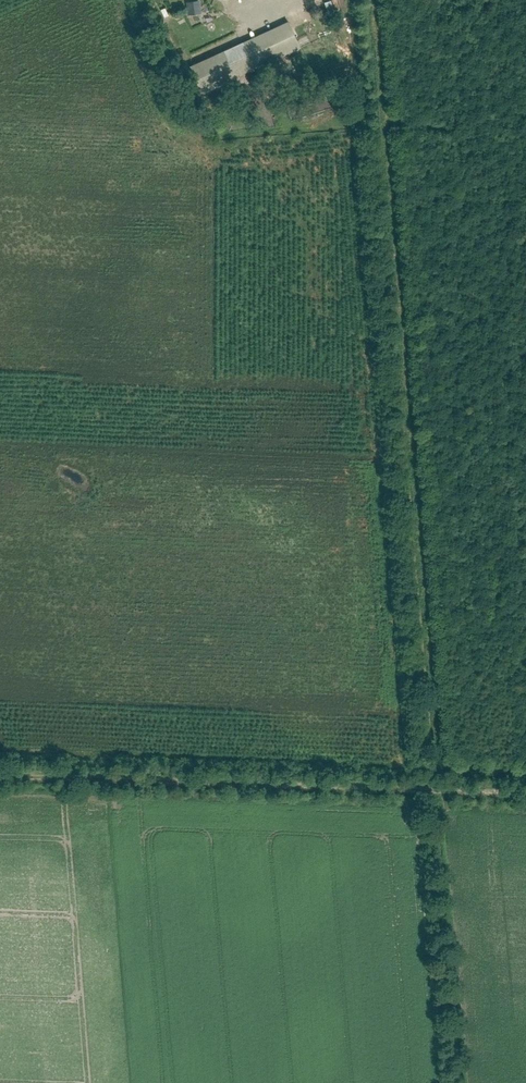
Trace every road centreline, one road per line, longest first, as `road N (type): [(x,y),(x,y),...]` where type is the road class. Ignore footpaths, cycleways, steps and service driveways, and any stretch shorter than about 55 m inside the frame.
road 1 (unclassified): [(0,776),(525,794)]

